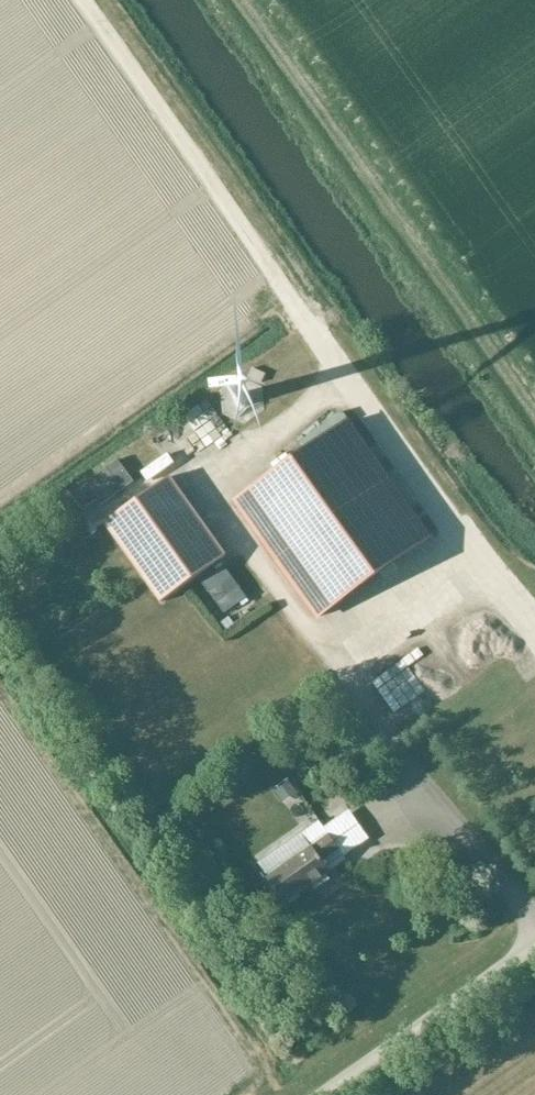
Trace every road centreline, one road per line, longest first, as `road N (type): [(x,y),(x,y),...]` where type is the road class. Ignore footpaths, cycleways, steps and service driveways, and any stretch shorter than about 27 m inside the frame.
road 1 (unclassified): [(321,1094),(534,946)]

